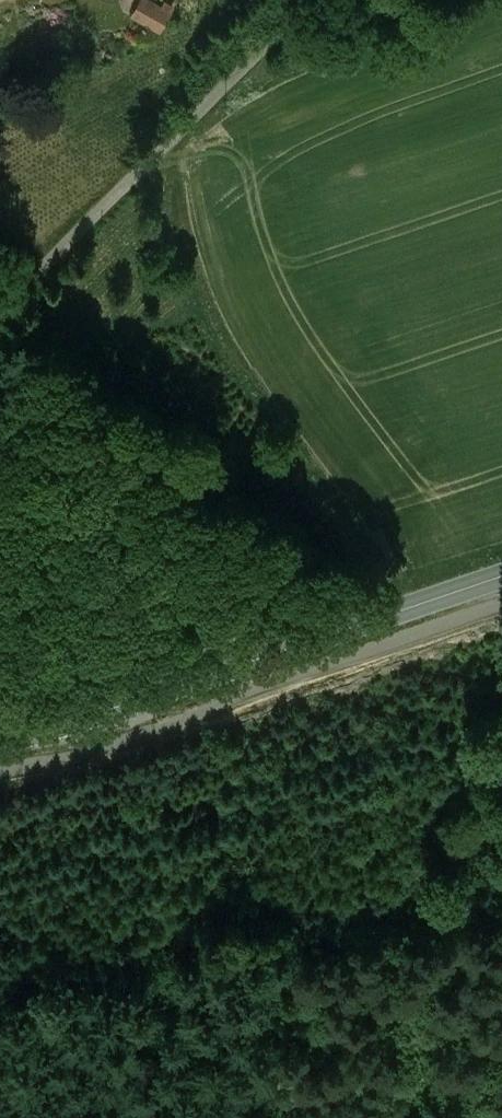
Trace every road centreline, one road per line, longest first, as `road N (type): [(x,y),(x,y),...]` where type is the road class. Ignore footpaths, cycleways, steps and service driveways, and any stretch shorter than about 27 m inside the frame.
road 1 (tertiary): [(0,742),(501,579)]

